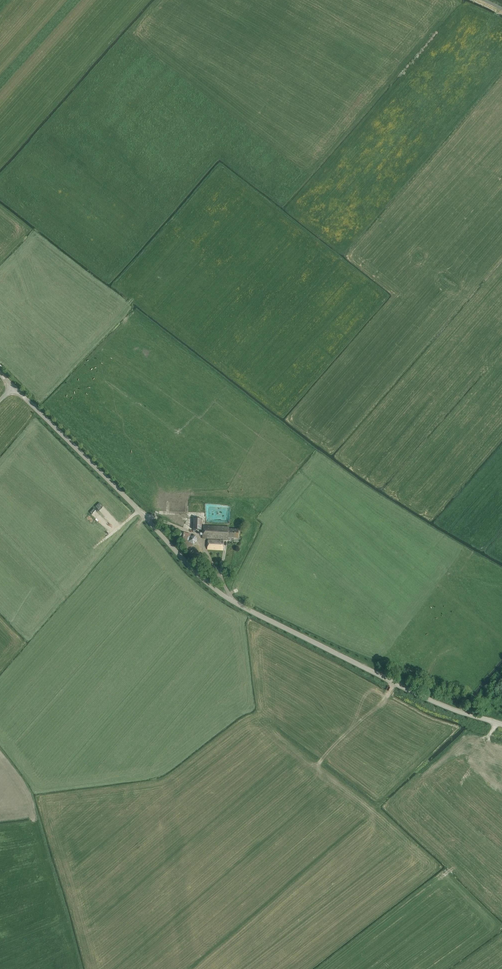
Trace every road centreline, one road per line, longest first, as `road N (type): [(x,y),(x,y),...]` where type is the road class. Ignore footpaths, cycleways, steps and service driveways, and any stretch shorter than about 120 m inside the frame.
road 1 (unclassified): [(501,725),(432,702),(221,594),(14,386)]

